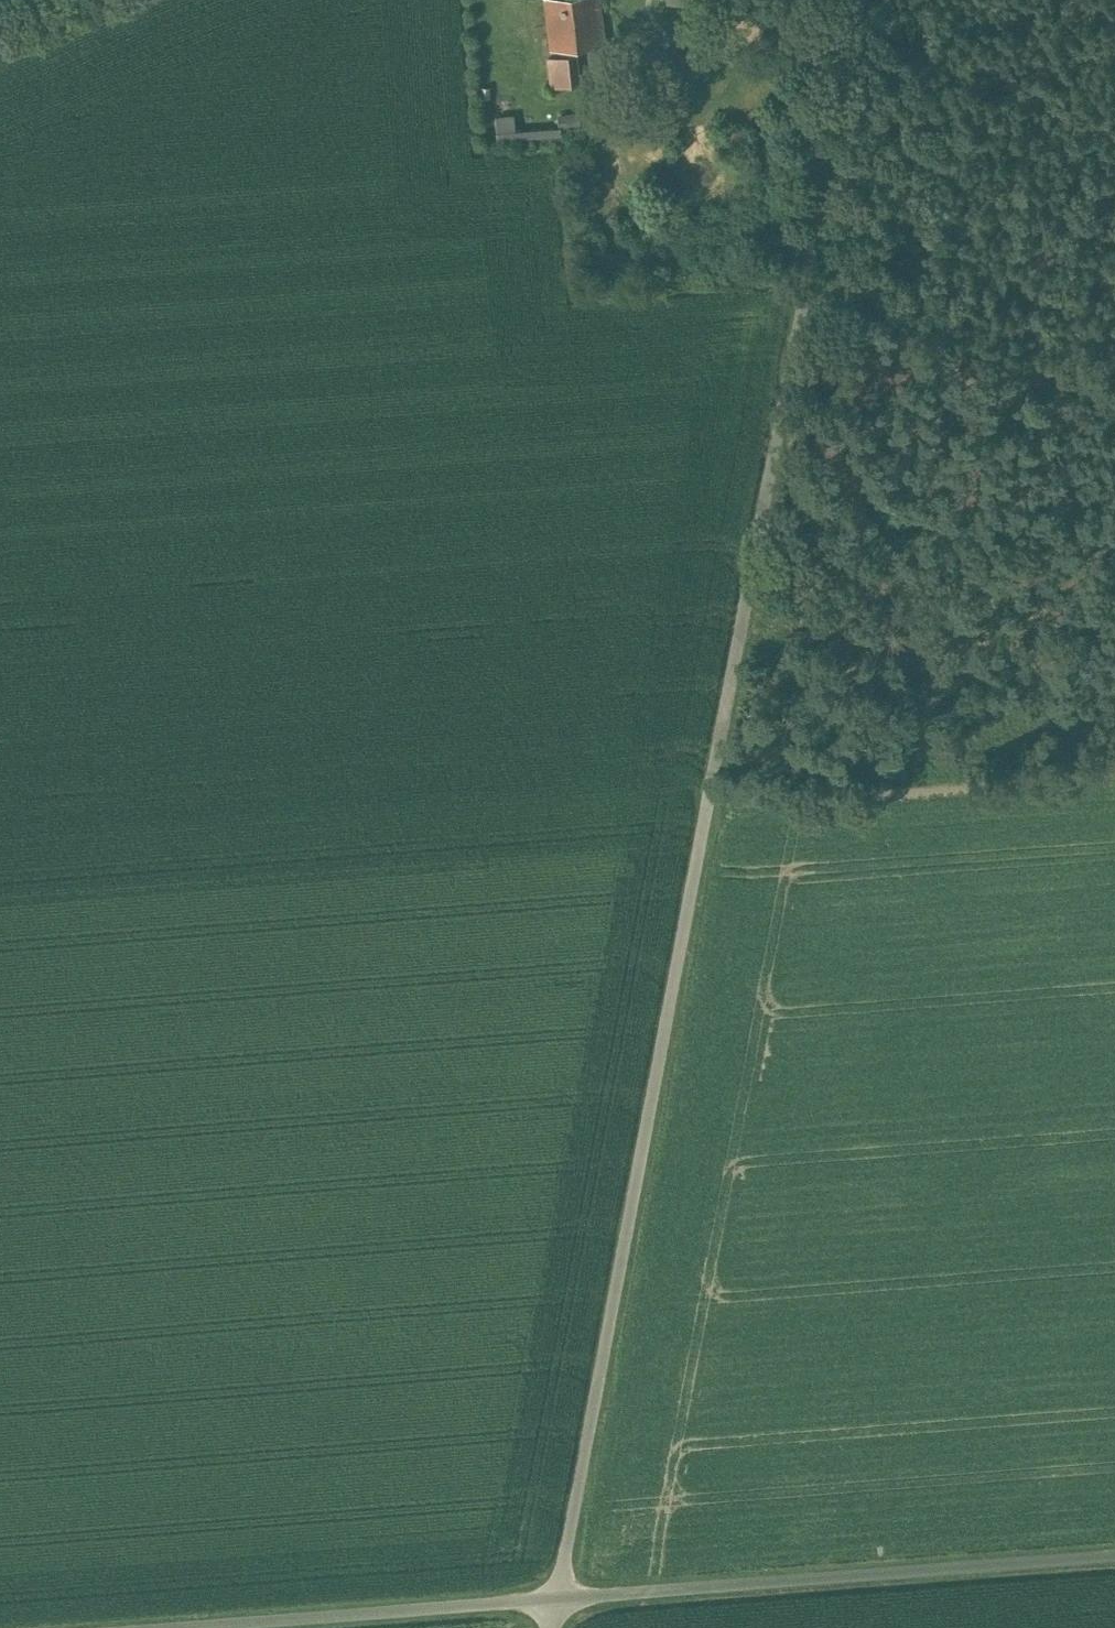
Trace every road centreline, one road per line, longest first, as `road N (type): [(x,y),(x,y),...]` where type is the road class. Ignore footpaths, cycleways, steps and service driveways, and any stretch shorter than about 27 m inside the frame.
road 1 (unclassified): [(557,1601),(812,255),(815,160),(792,0)]
road 2 (unclassified): [(1114,1555),(557,1601)]
road 3 (unclassified): [(557,1601),(208,1627)]

